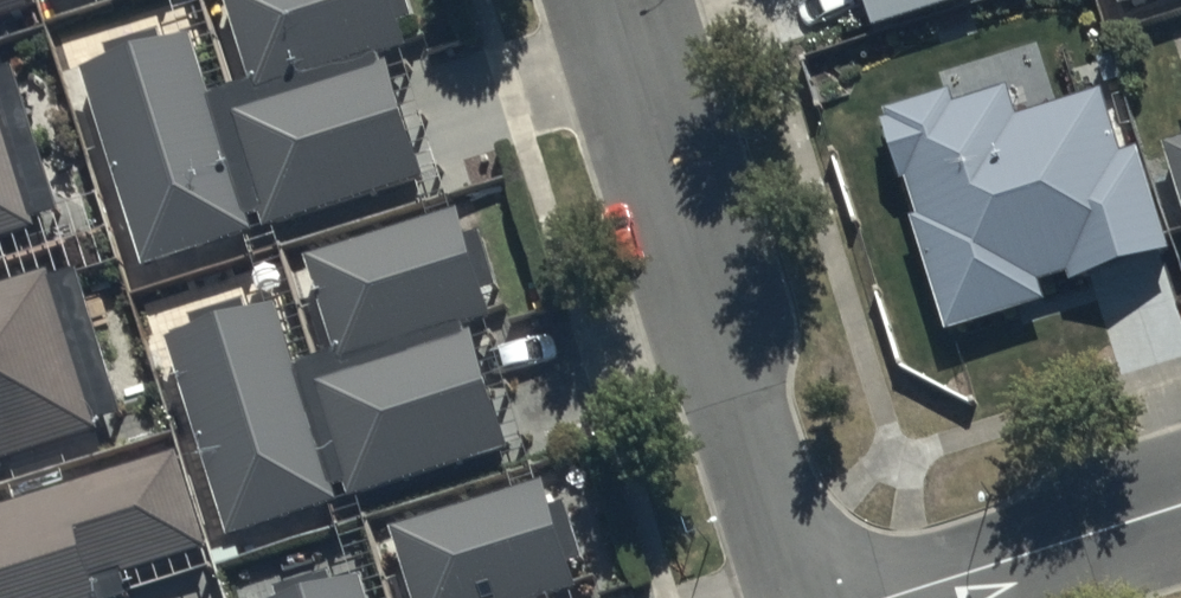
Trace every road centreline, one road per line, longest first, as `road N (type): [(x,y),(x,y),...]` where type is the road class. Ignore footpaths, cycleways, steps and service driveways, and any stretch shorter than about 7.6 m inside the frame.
road 1 (residential): [(619,0),(801,597)]
road 2 (residential): [(1180,502),(879,597)]

